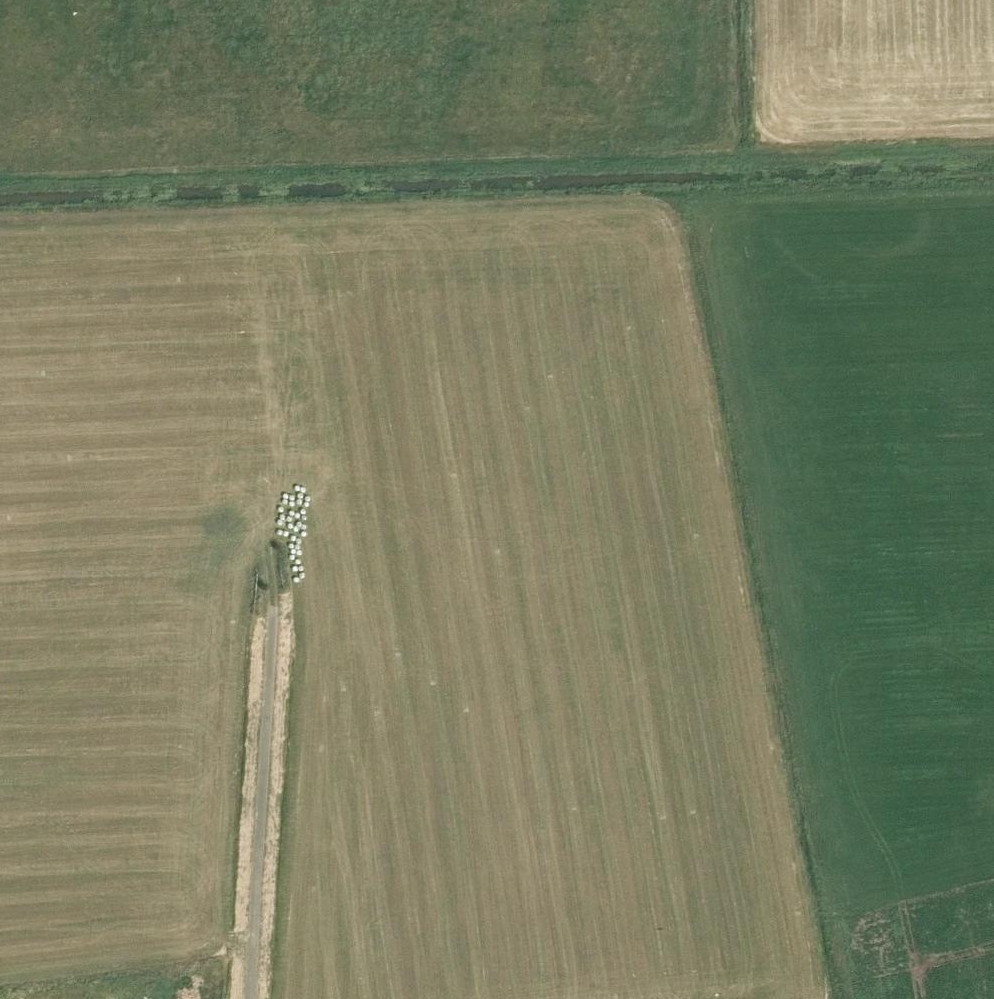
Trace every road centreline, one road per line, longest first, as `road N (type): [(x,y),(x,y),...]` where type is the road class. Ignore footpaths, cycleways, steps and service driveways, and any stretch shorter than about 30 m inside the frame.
road 1 (unclassified): [(252,998),(276,610)]

